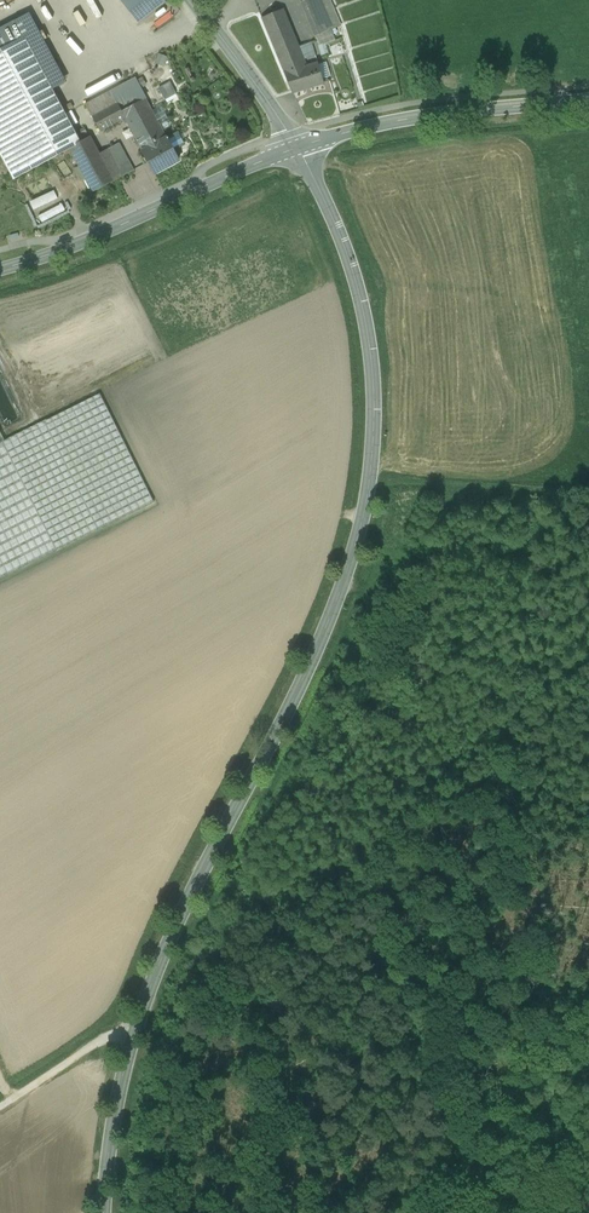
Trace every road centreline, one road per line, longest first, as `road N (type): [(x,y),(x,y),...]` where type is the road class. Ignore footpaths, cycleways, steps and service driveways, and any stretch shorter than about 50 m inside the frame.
road 1 (tertiary): [(104,1212),(108,1147),(135,1029),(160,962),(317,648),(357,541),(372,460),(368,331),(354,275),(298,147)]
road 2 (tertiary): [(0,270),(298,147)]
road 3 (tertiary): [(298,147),(415,117),(588,101)]
road 4 (tertiary): [(298,147),(192,0)]
road 5 (track): [(135,1029),(105,1038),(0,1107)]

